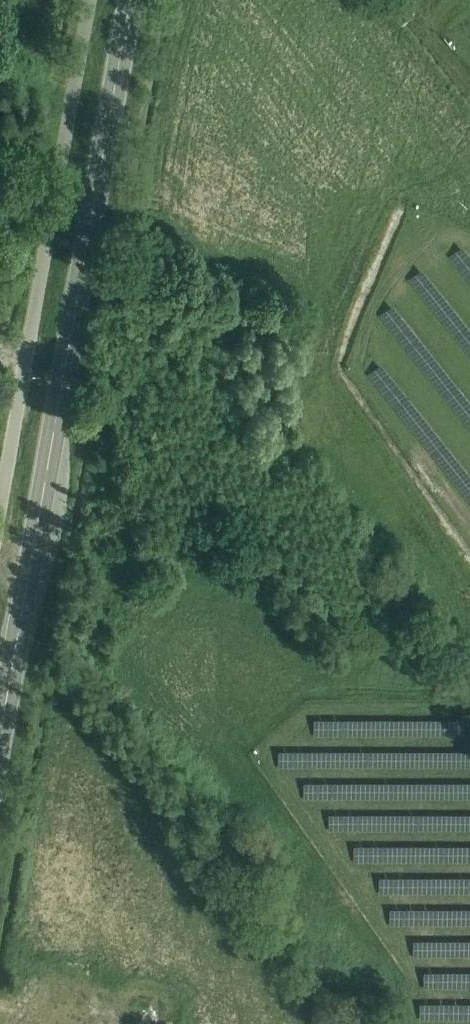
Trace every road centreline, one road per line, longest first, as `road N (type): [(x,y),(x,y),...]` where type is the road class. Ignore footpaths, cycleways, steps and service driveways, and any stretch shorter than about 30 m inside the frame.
road 1 (secondary): [(130,0),(0,737)]
road 2 (unclassified): [(90,0),(0,512)]

